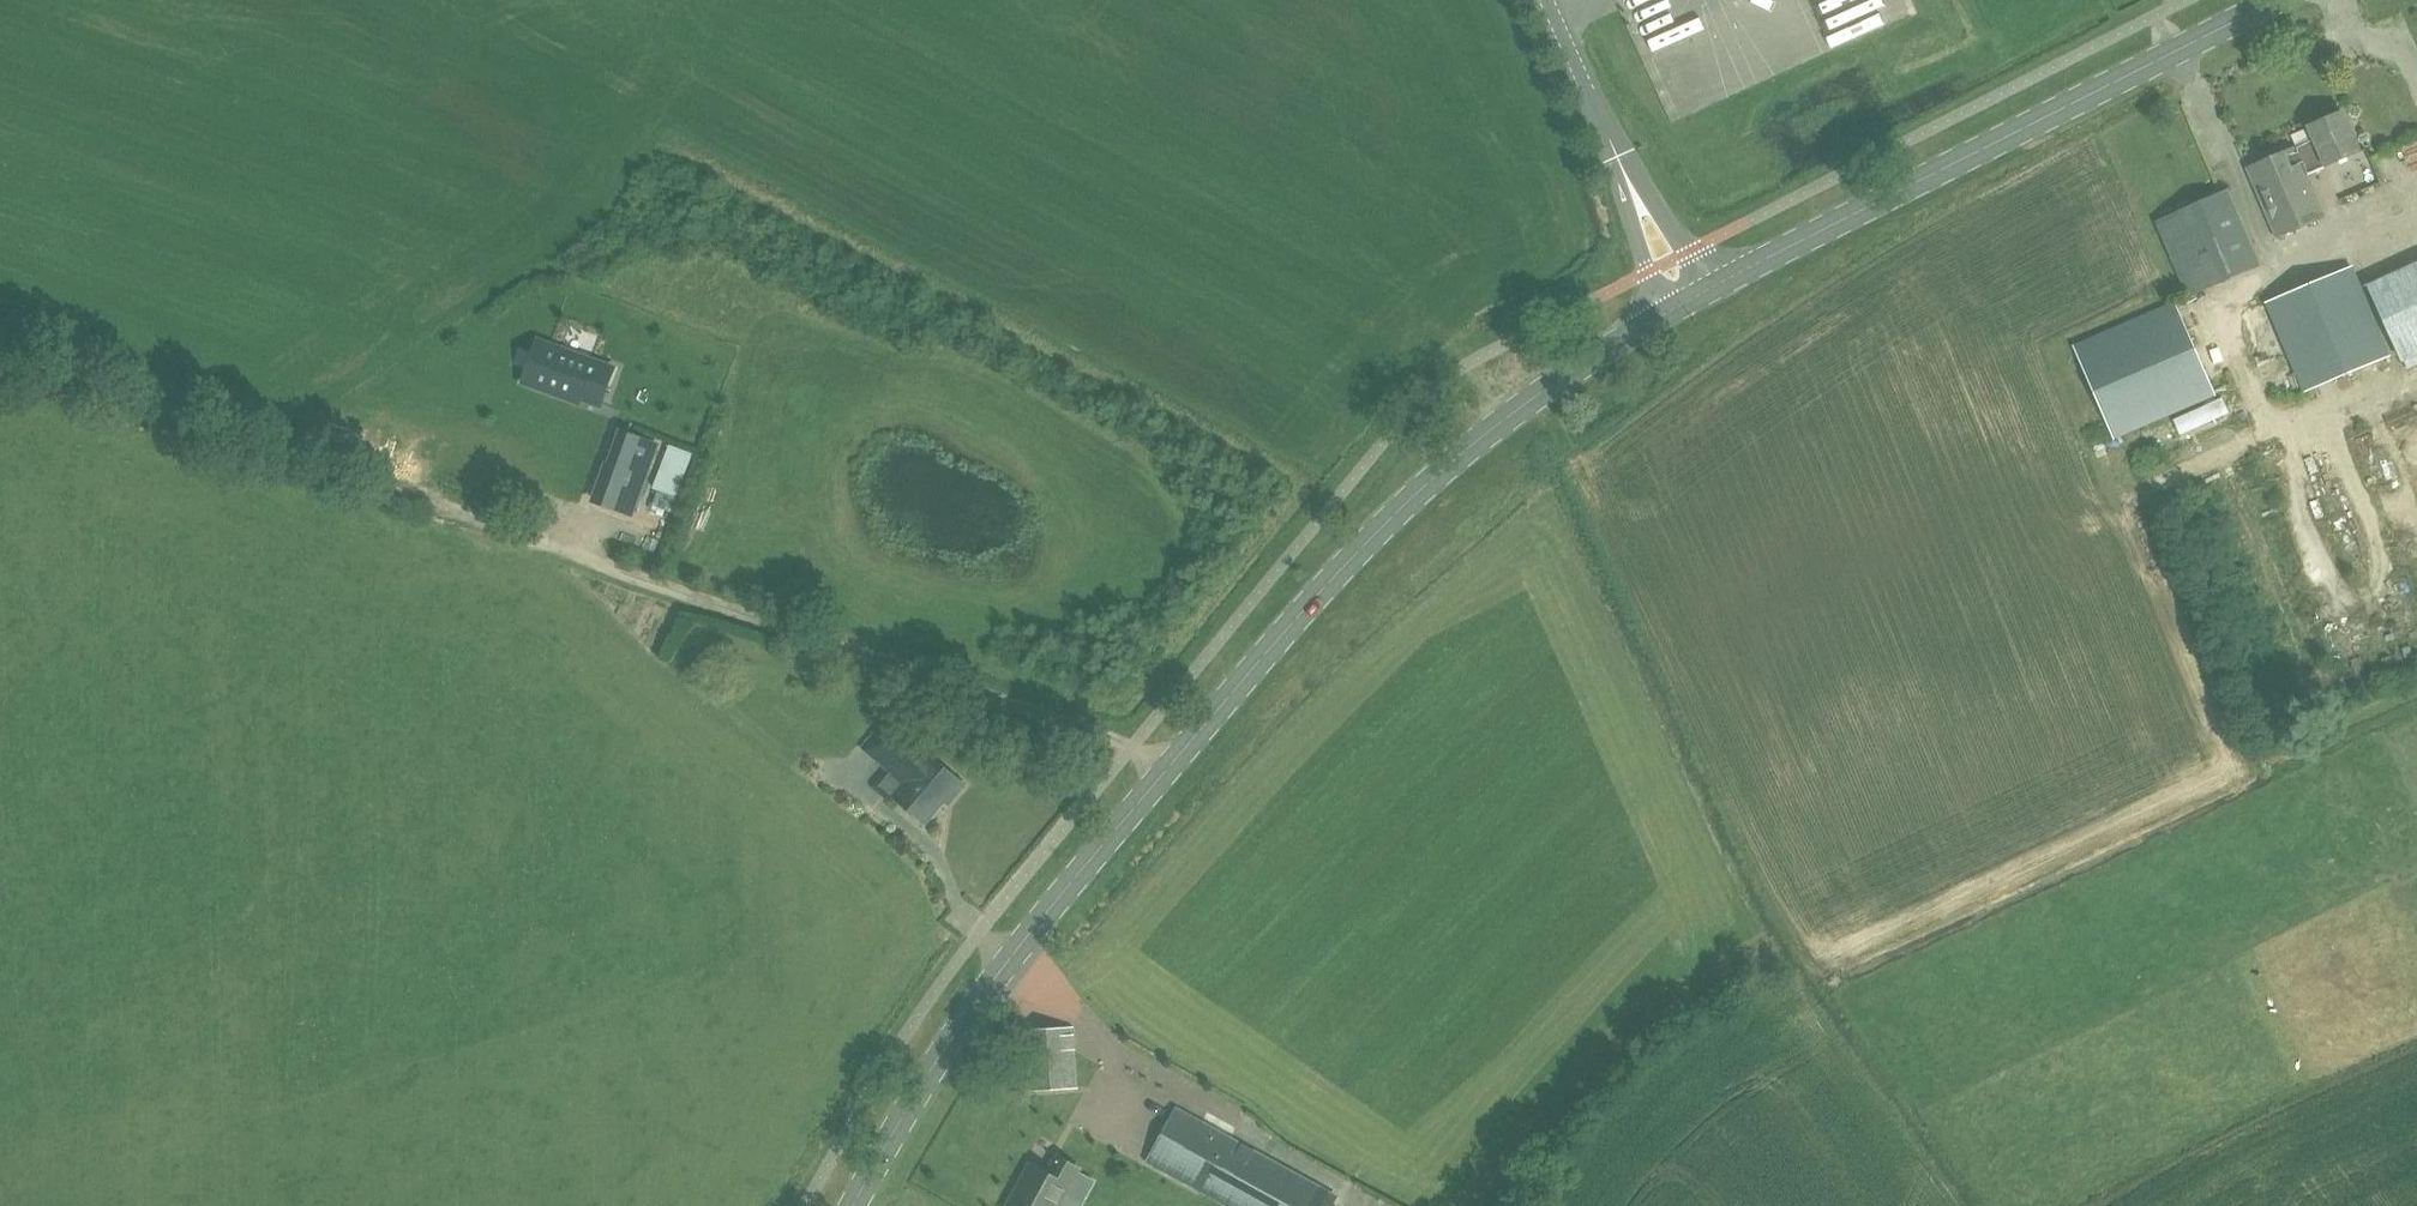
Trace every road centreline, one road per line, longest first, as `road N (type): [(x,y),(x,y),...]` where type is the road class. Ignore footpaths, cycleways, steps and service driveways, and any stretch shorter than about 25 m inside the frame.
road 1 (secondary): [(857,1205),(958,1023),(1334,579),(1501,423),(1688,302)]
road 2 (secondary): [(1688,302),(2280,0)]
road 3 (tertiary): [(1688,302),(1550,0)]

